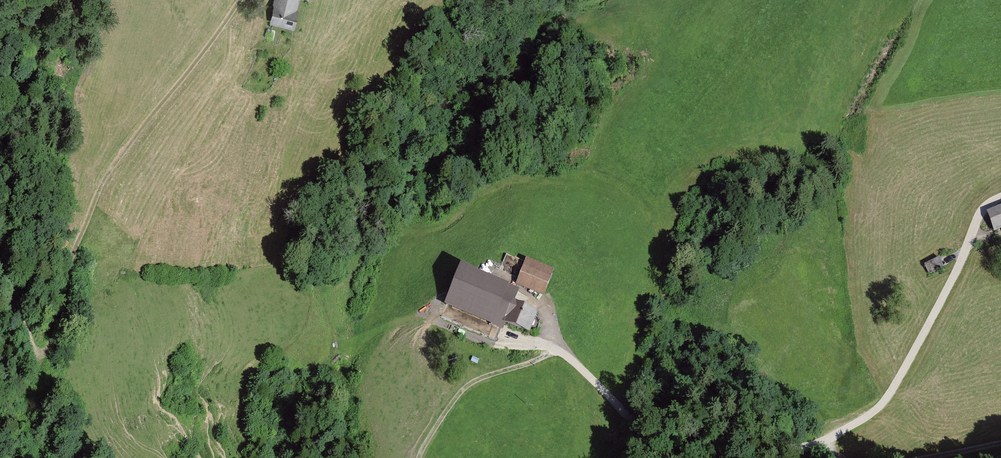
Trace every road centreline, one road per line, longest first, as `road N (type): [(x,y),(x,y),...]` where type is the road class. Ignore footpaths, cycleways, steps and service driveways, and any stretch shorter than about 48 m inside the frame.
road 1 (track): [(0,282),(8,302),(50,338),(97,187),(144,113),(243,0)]
road 2 (track): [(563,352),(491,342),(426,318),(340,344)]
road 3 (track): [(420,457),(465,386),(563,352)]

